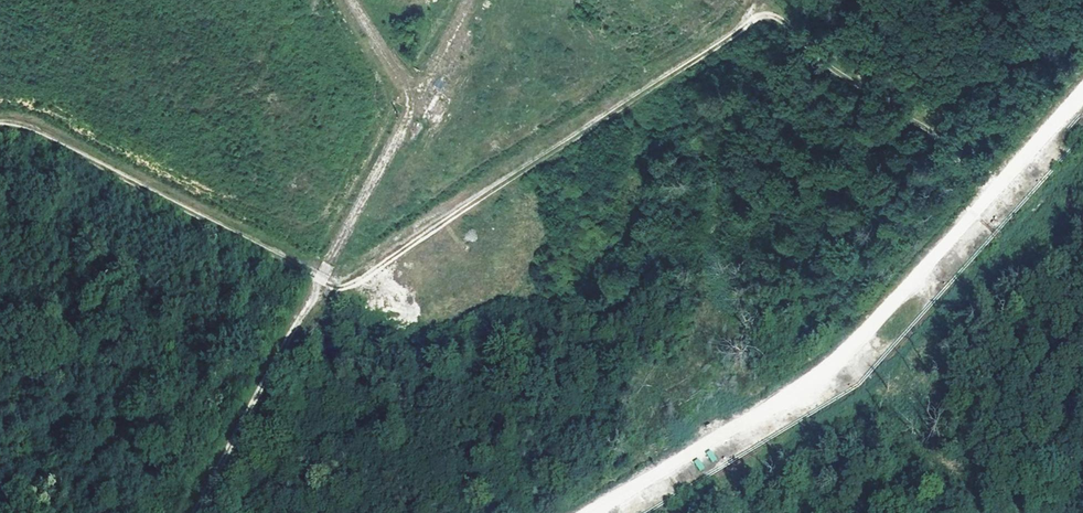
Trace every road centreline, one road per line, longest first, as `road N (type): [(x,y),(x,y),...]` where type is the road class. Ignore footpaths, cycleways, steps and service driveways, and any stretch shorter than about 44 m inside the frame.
road 1 (track): [(1004,180),(748,19),(362,283),(320,278),(469,0)]
road 2 (track): [(590,512),(825,374),(1082,94)]
road 3 (track): [(0,108),(320,278),(192,512)]

